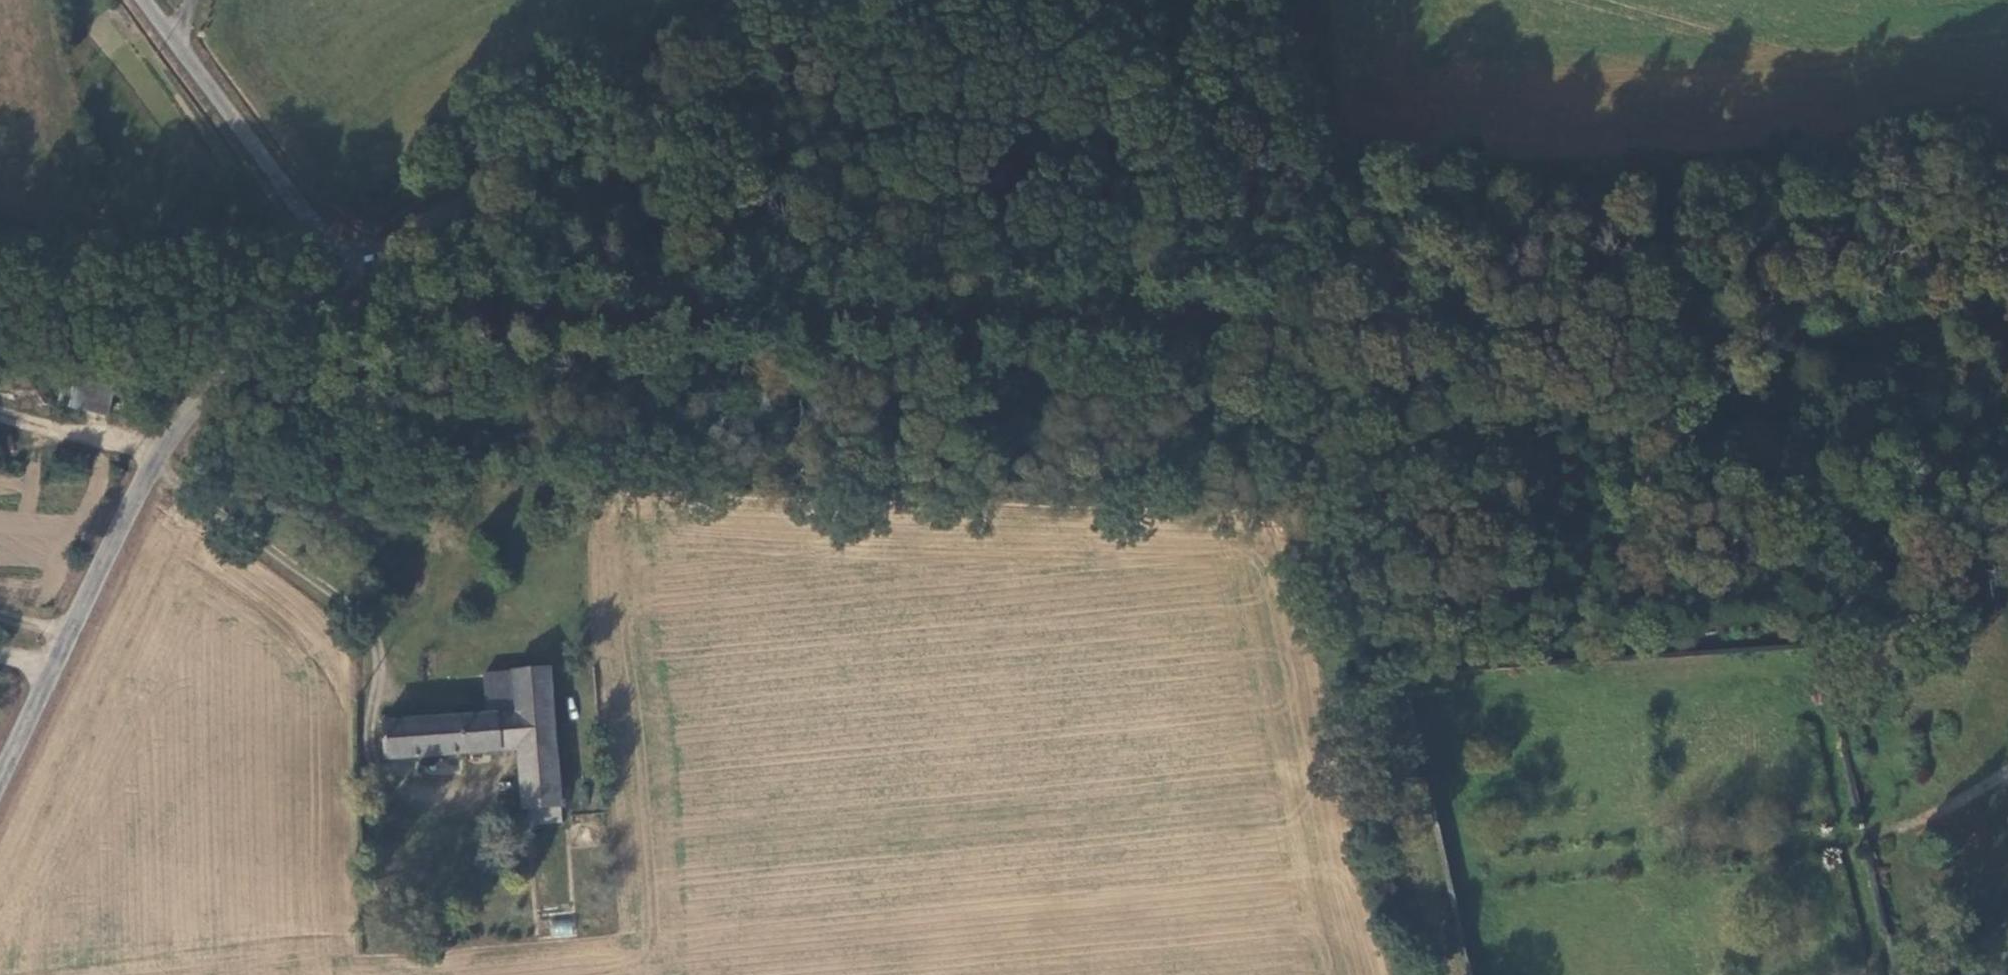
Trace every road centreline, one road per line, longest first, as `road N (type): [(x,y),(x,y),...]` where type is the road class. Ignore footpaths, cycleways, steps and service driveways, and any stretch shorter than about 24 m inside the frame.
road 1 (tertiary): [(0,783),(151,468),(186,412),(346,270)]
road 2 (tertiary): [(346,270),(753,0)]
road 3 (unclassified): [(346,270),(141,0)]

